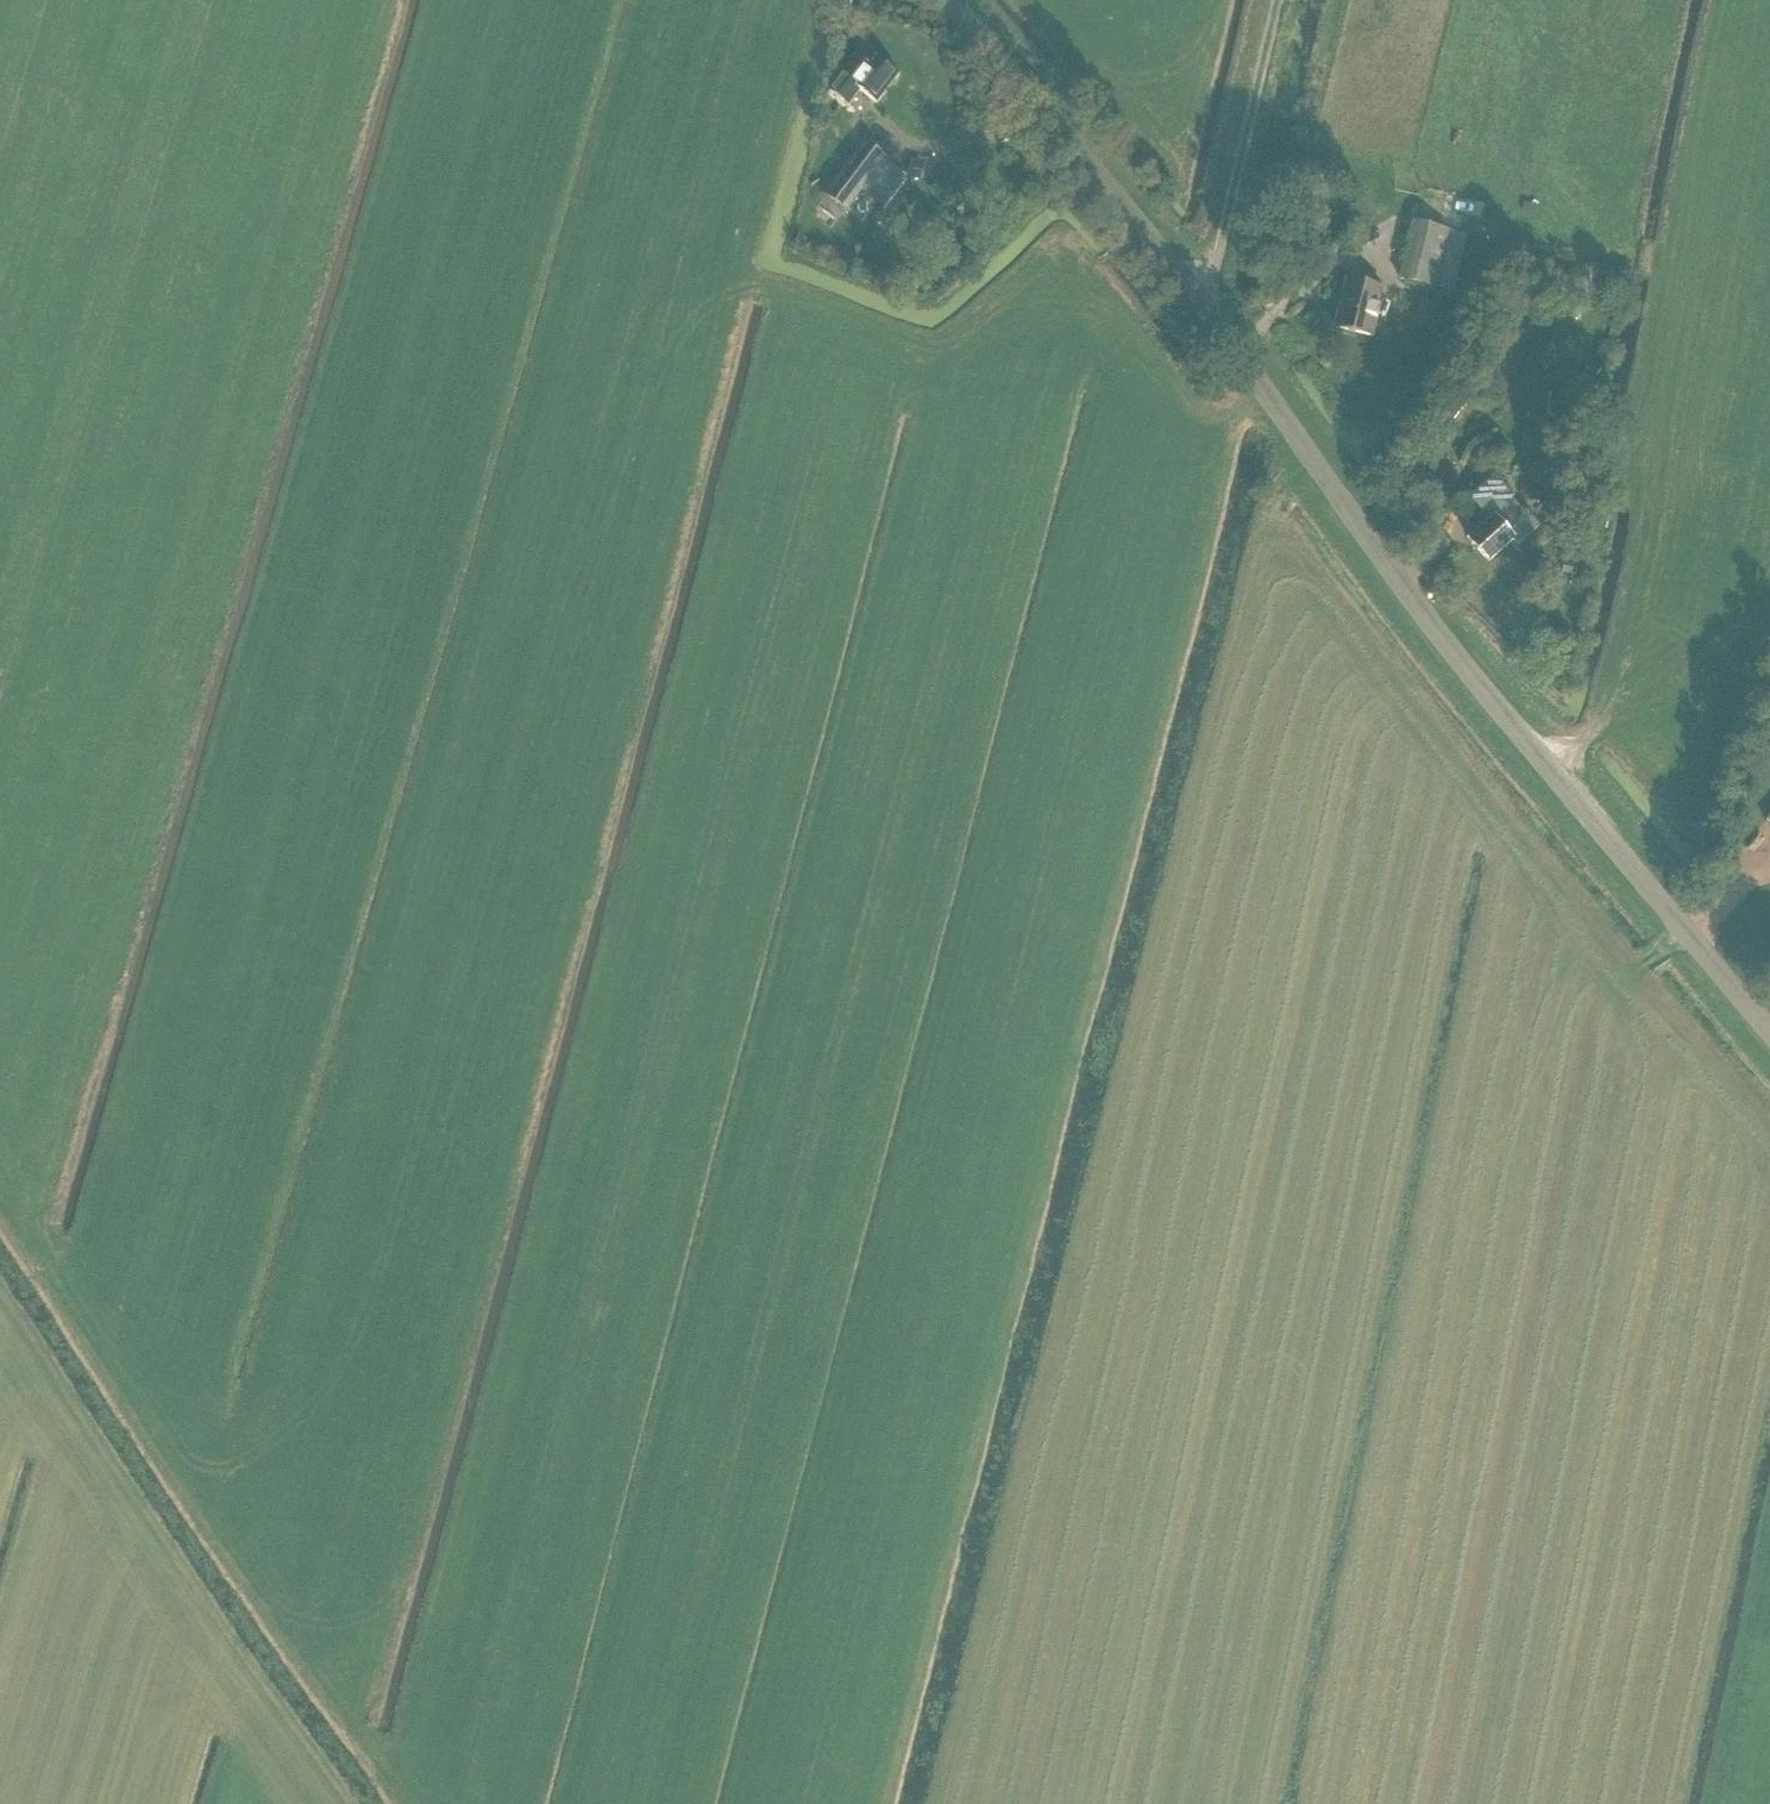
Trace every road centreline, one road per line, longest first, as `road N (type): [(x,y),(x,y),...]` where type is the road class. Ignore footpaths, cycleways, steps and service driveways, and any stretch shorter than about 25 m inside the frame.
road 1 (unclassified): [(1769,1035),(1419,608),(1196,296),(952,0)]
road 2 (track): [(1279,0),(1220,252),(1196,296)]

